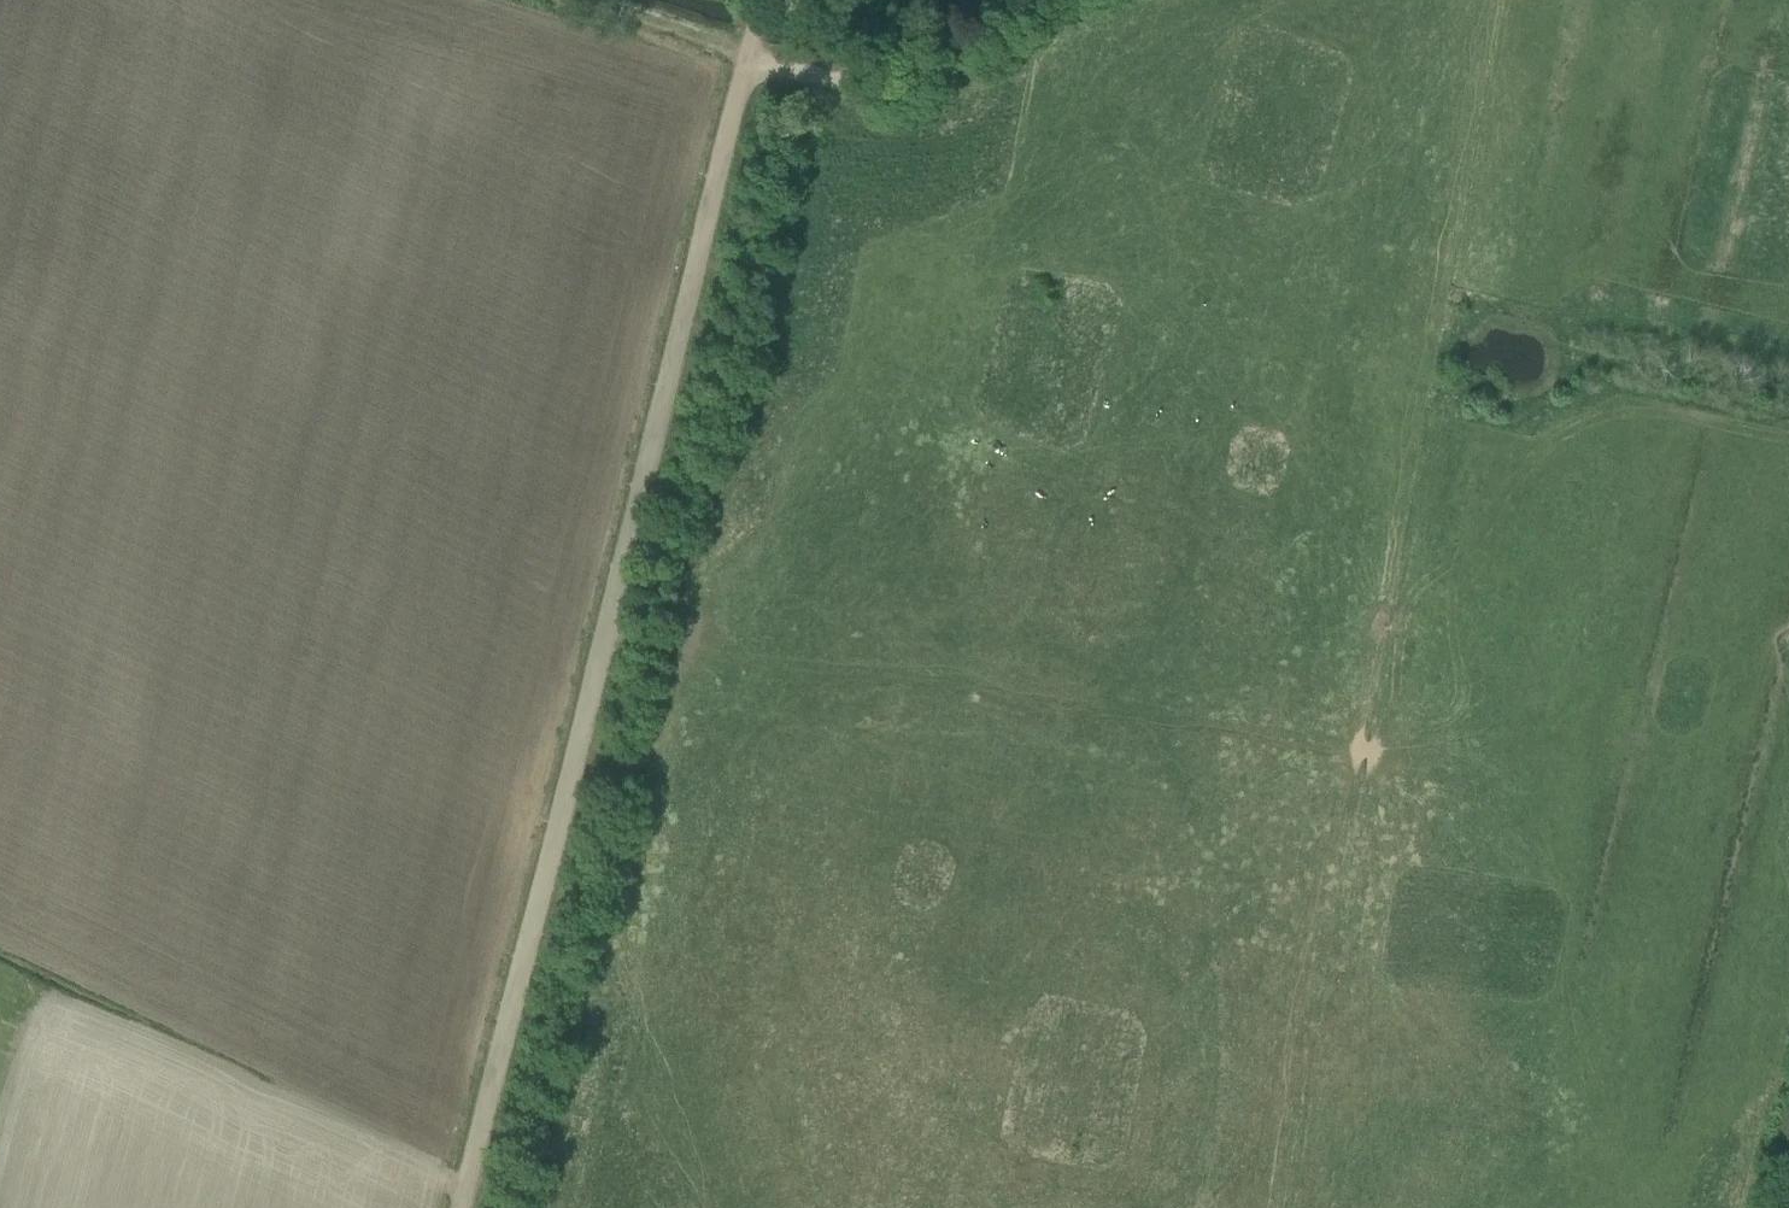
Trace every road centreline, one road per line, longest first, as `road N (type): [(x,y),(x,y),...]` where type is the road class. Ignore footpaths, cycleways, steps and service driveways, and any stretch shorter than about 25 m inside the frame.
road 1 (track): [(452,1207),(746,57)]
road 2 (track): [(746,57),(890,77),(931,62),(1029,0)]
road 3 (track): [(585,0),(746,57)]

